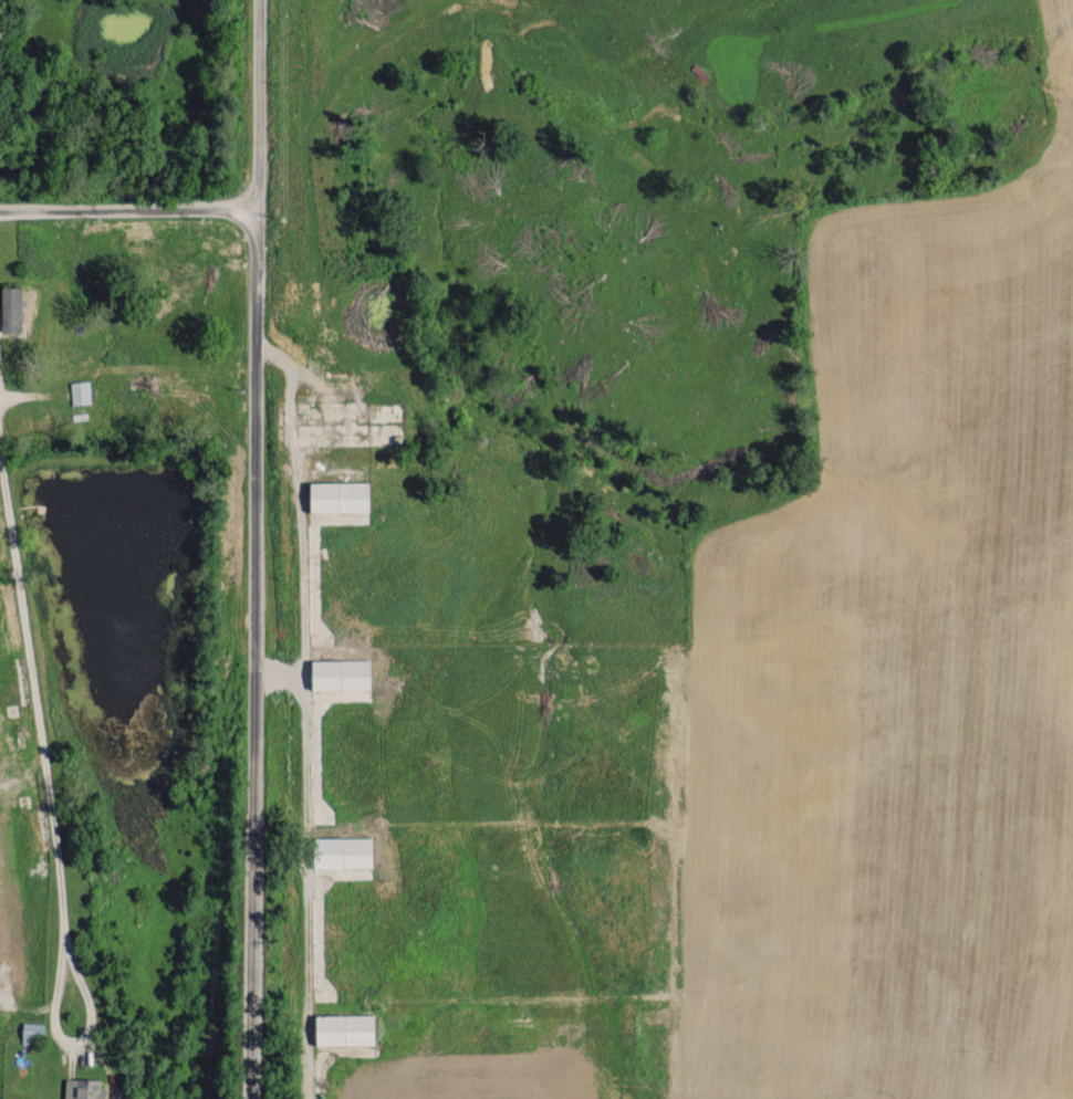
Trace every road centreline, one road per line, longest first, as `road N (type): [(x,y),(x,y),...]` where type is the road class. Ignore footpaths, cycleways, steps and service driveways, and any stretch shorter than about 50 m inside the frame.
road 1 (residential): [(253,1098),(254,0)]
road 2 (residential): [(259,208),(0,211)]

